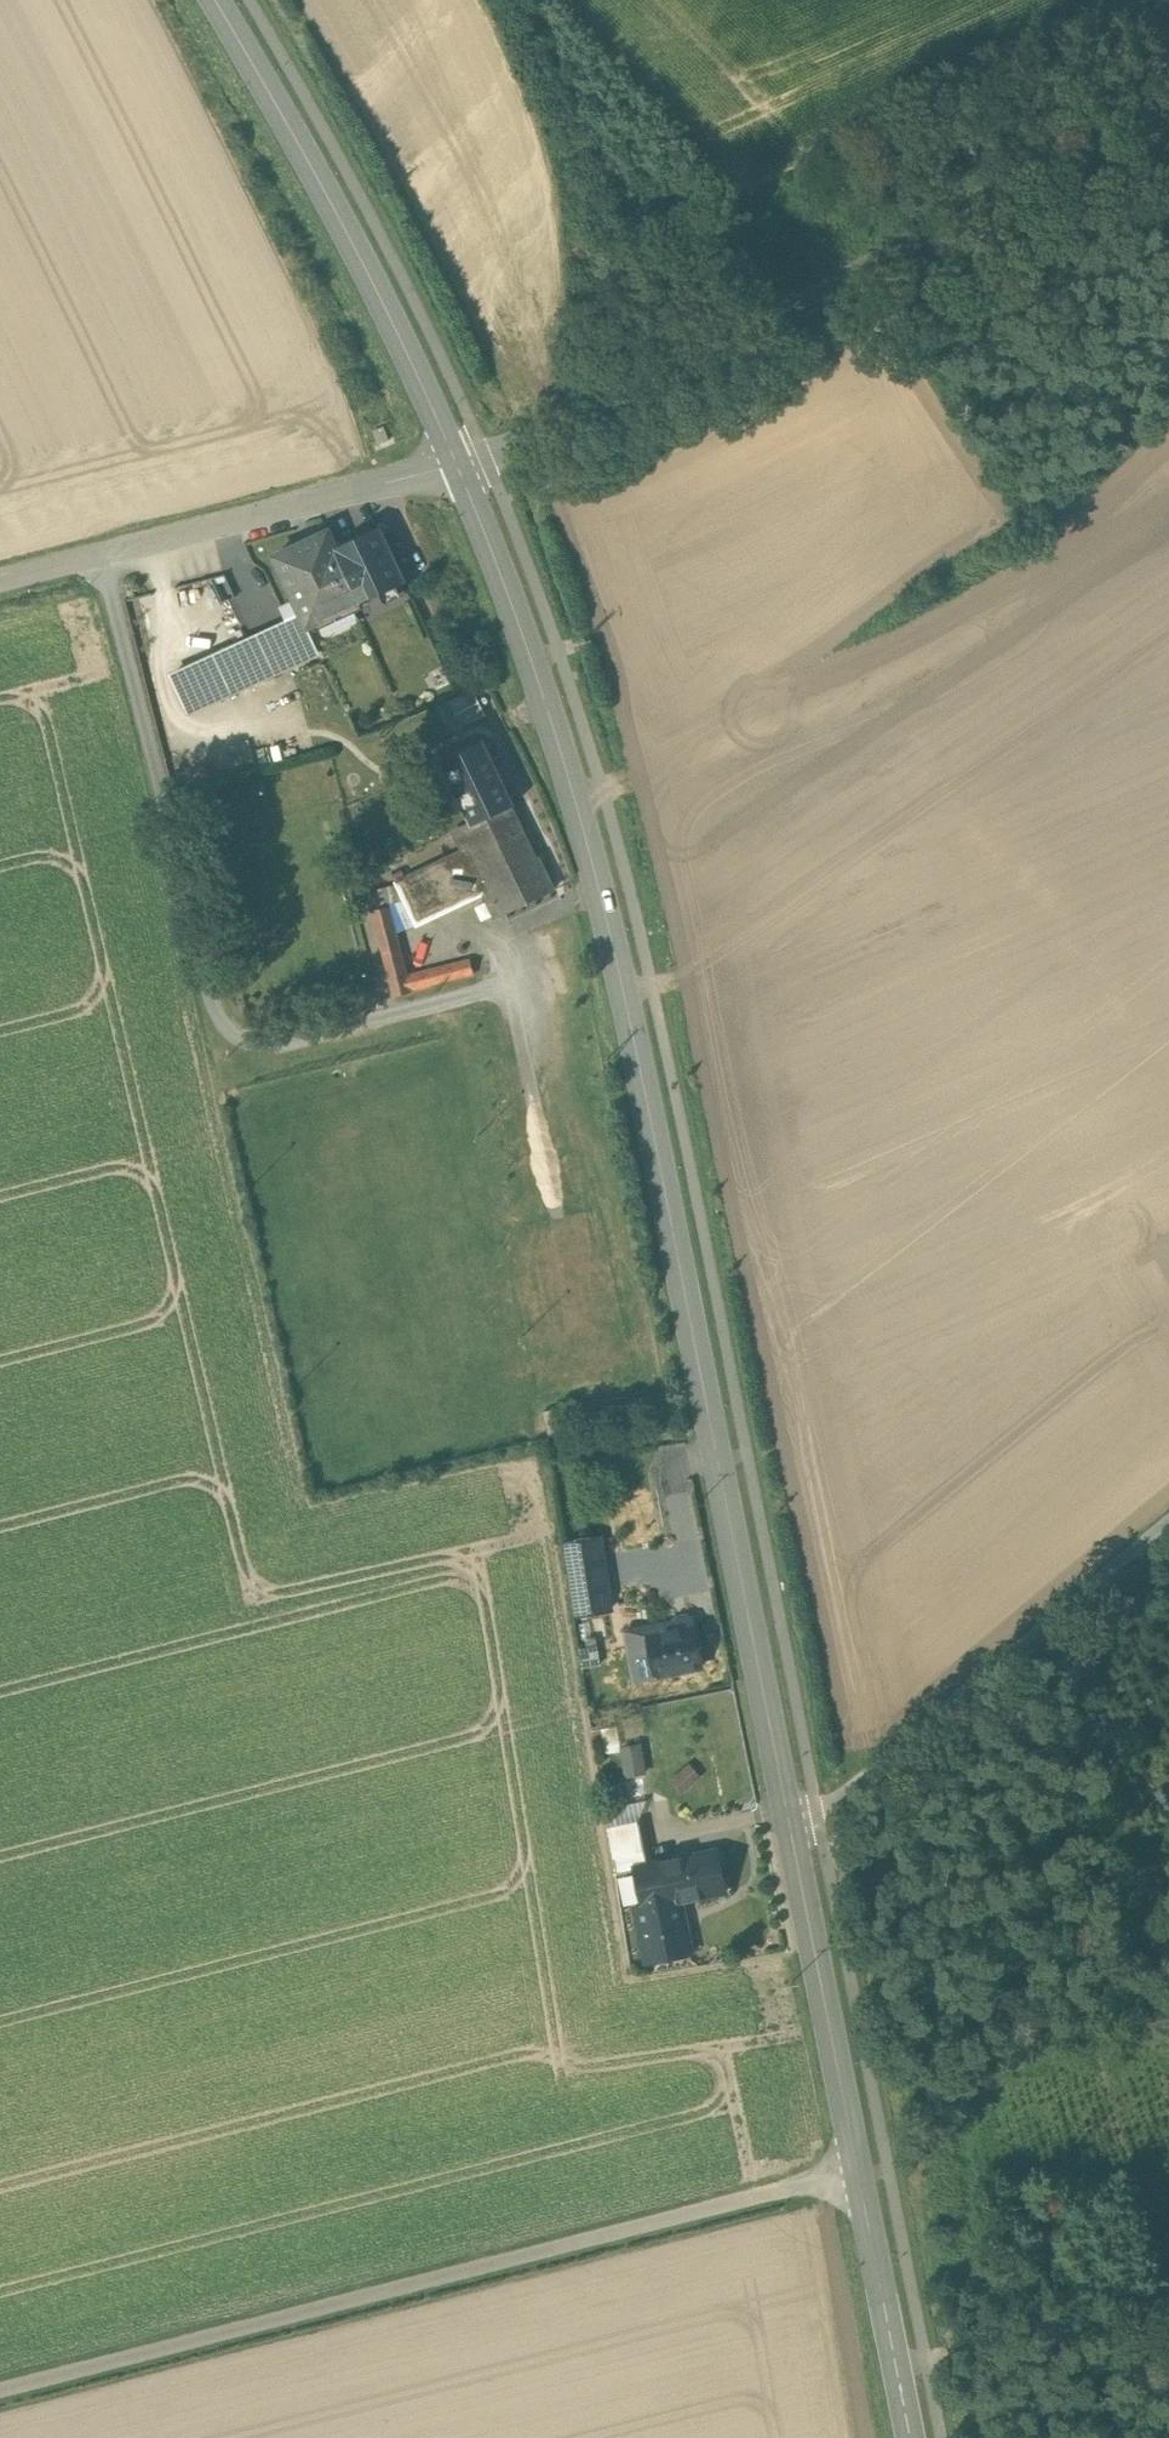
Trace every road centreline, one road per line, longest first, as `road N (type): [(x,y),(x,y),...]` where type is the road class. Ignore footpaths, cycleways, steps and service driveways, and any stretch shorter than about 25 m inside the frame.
road 1 (secondary): [(460,463),(543,689),(599,888),(791,1827)]
road 2 (unclassified): [(1168,45),(1087,124),(937,225),(637,387),(460,463)]
road 3 (unclassified): [(509,980),(257,1042),(232,1031),(214,1007),(106,558)]
road 4 (secondary): [(791,1827),(911,2437)]
road 5 (secondary): [(216,0),(380,294),(460,463)]
road 6 (unclassified): [(1168,1522),(791,1827)]
road 7 (unclassified): [(106,558),(460,463)]
road 8 (track): [(1051,1614),(1100,1758),(1168,1910)]

